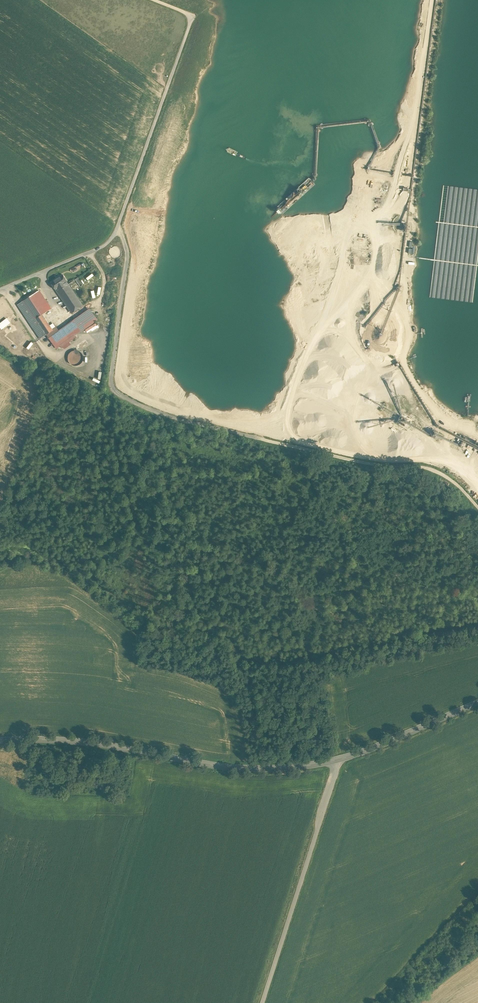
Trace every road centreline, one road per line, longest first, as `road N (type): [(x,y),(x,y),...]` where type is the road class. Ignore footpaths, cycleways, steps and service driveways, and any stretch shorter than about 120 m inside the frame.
road 1 (track): [(118,229),(127,256),(111,378),(116,392),(186,421),(433,470),(477,508)]
road 2 (secondary): [(0,741),(68,740),(221,766),(290,767),(338,760),(477,702)]
road 3 (track): [(338,760),(260,1002)]
road 4 (track): [(118,229),(195,15)]
road 5 (track): [(0,289),(103,247),(118,229)]

